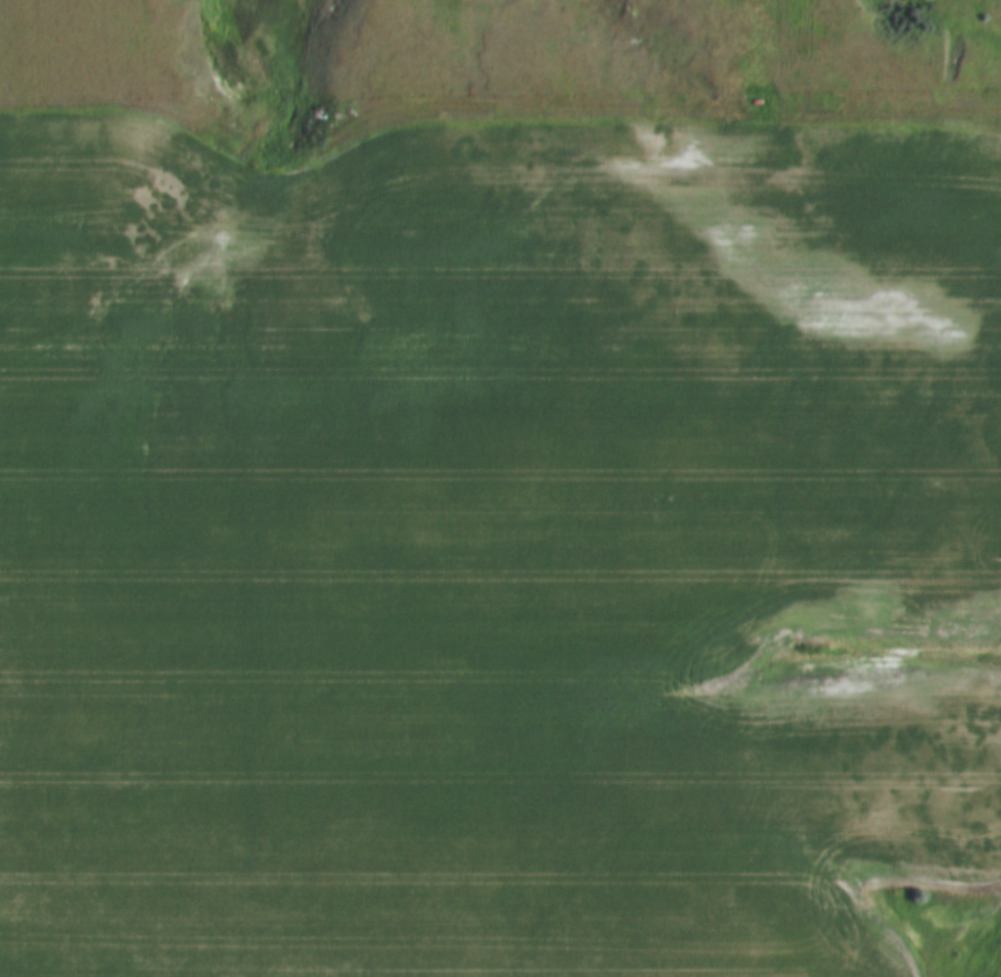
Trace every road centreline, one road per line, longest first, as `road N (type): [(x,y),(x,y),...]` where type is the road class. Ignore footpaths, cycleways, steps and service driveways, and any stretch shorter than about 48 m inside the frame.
road 1 (track): [(0,730),(107,633),(526,208),(671,112),(1000,107)]

